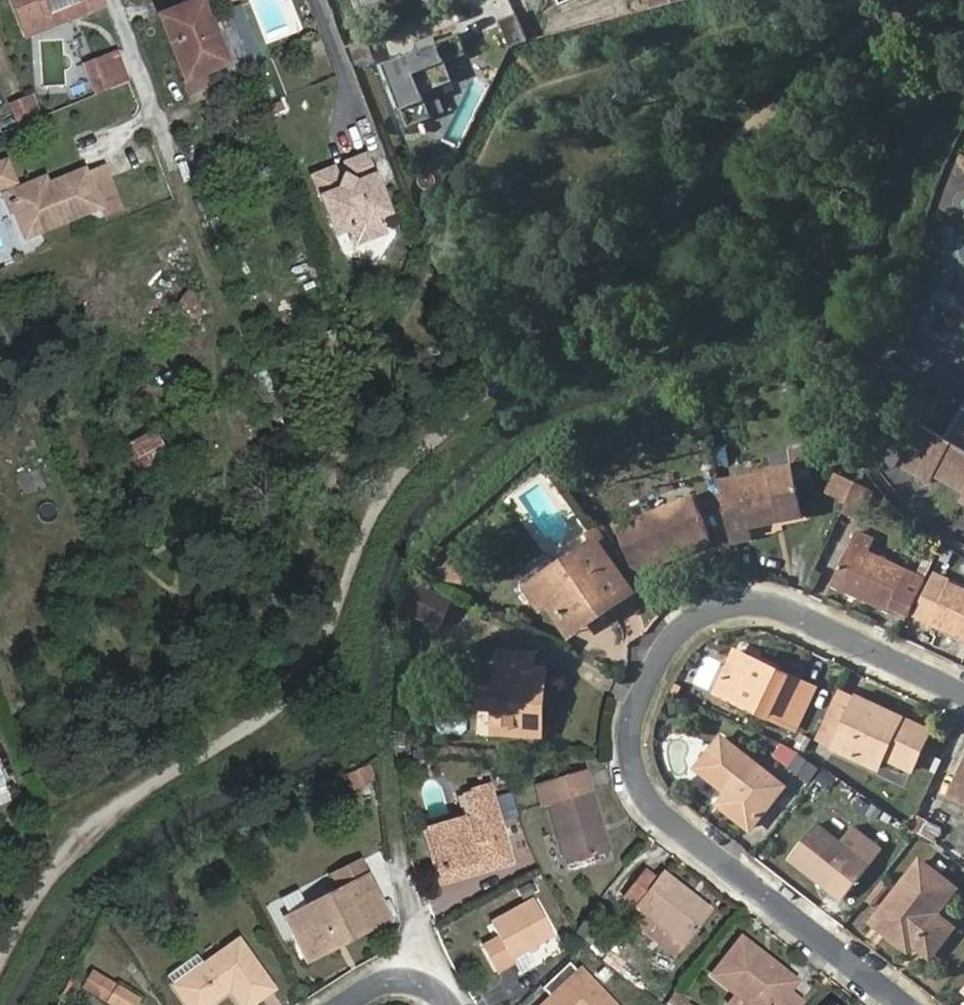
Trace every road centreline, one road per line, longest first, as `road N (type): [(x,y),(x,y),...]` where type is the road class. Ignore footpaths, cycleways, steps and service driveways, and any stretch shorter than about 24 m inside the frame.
road 1 (residential): [(963,694),(769,605),(708,617),(681,637),(639,715),(638,749),(652,796),(911,1004)]

